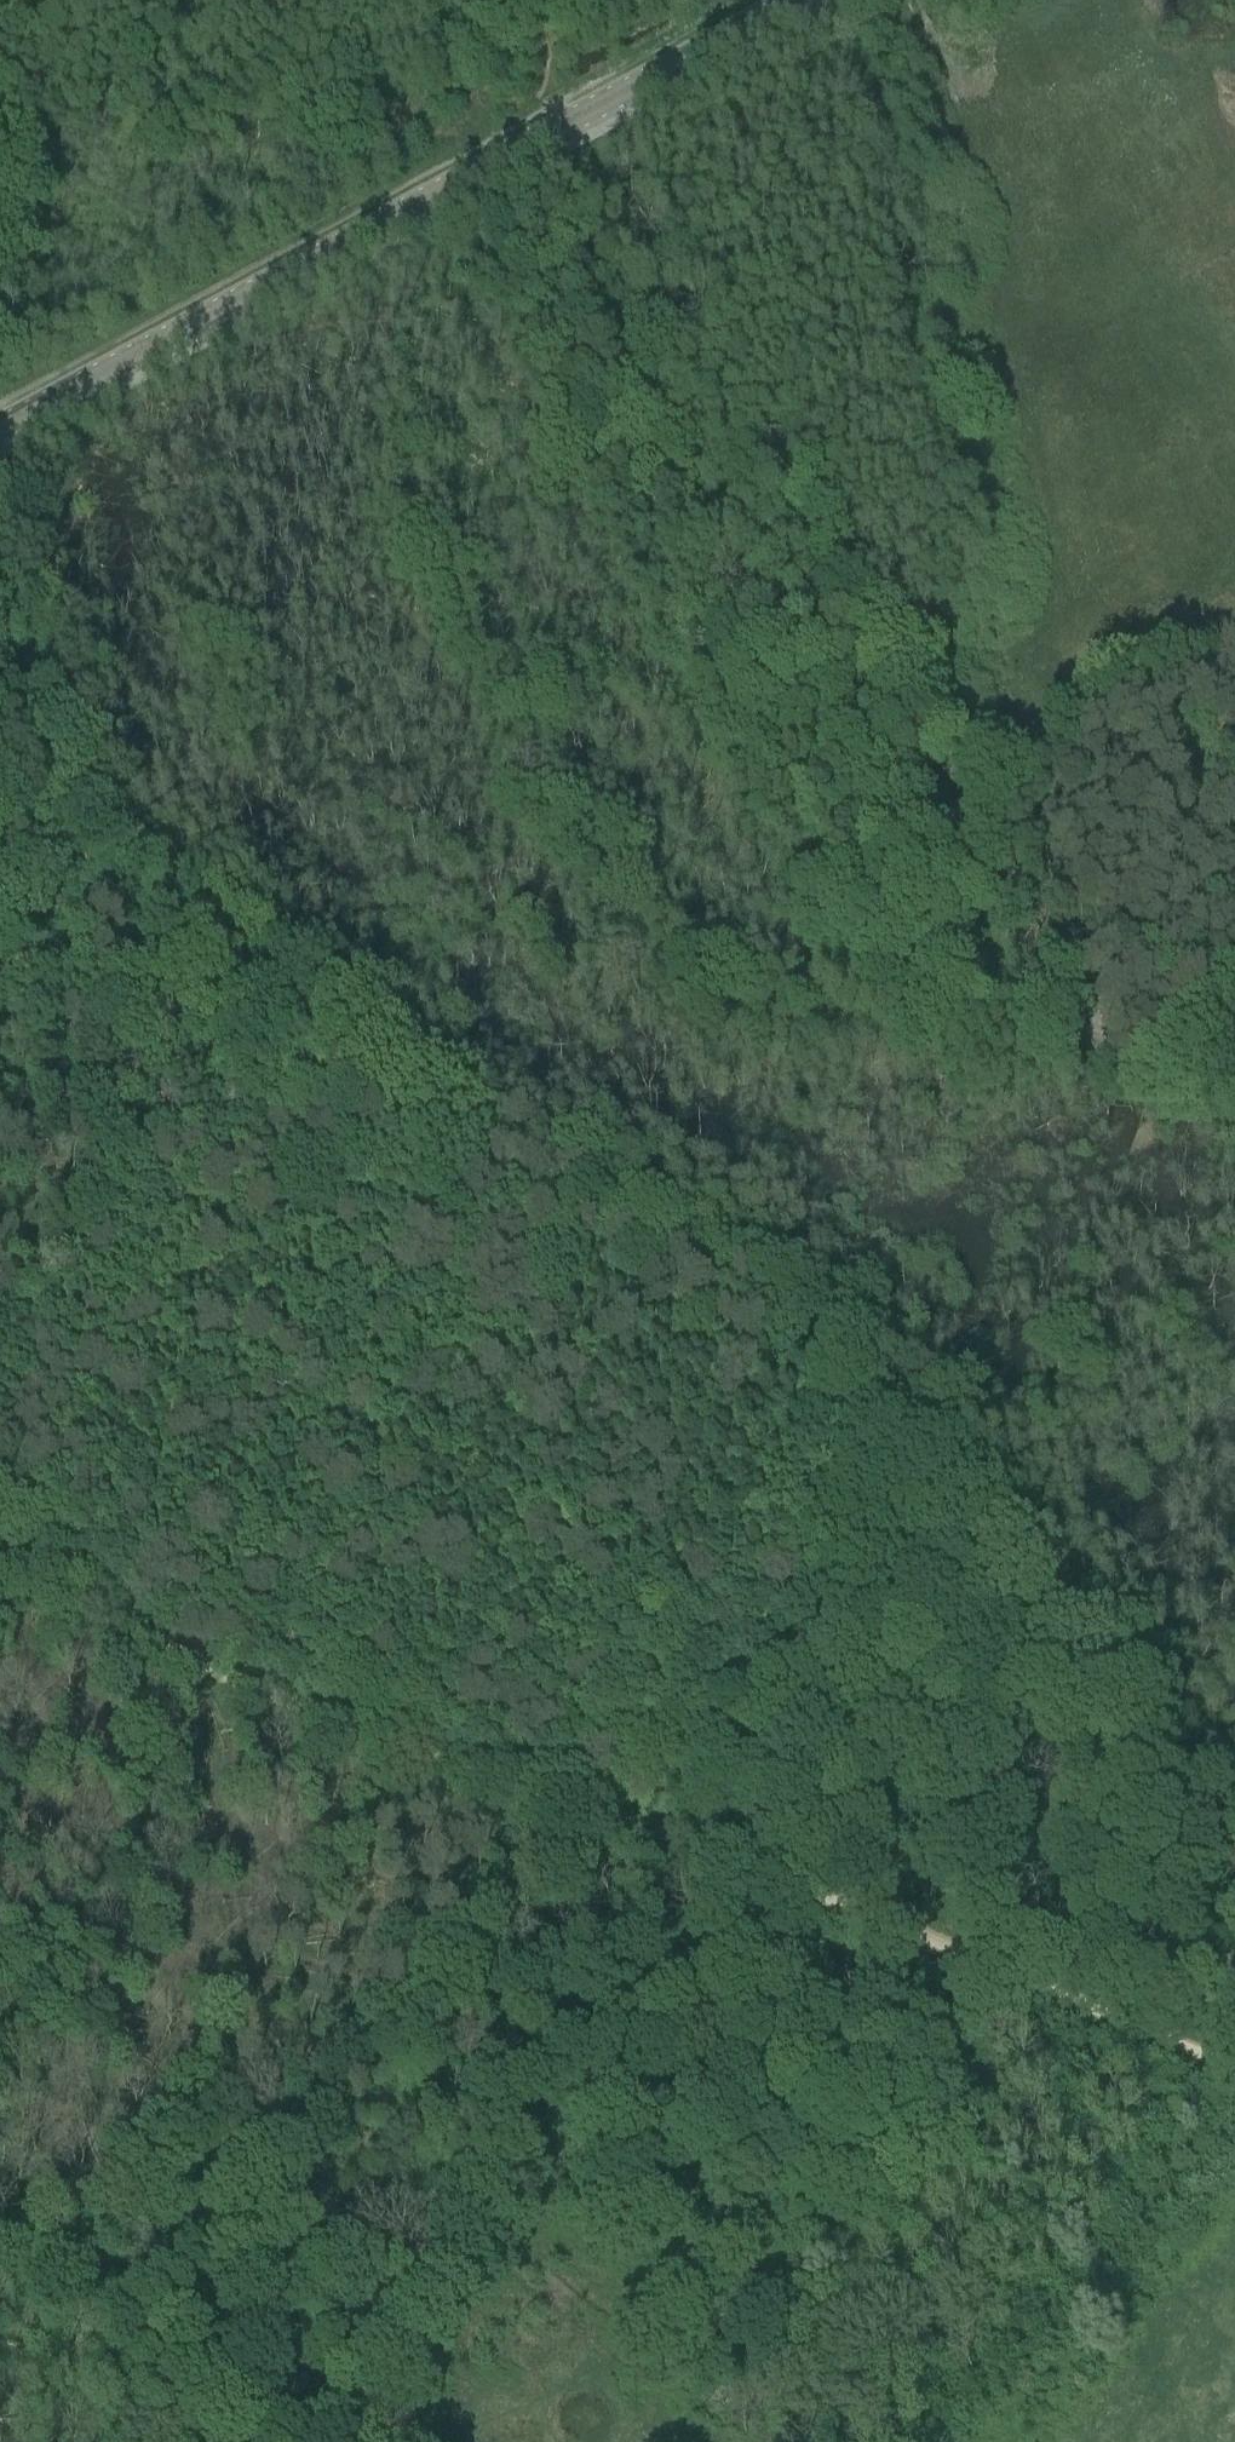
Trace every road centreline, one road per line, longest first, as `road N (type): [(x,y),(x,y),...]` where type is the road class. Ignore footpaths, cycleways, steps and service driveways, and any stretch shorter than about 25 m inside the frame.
road 1 (track): [(1234,2062),(664,1827),(173,1654),(0,1488)]
road 2 (tertiary): [(0,426),(788,0)]

